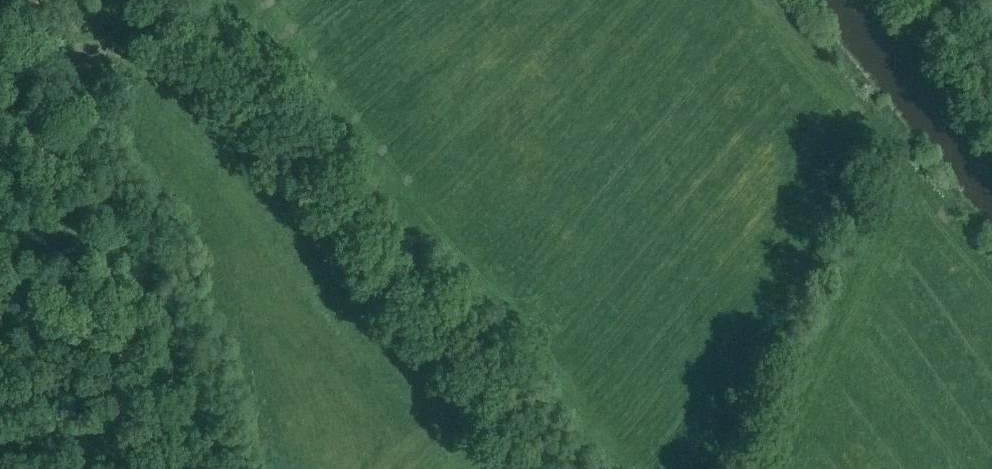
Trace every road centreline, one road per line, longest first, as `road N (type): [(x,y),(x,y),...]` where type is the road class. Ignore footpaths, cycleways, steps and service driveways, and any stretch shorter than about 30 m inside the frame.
road 1 (track): [(0,81),(174,2)]

